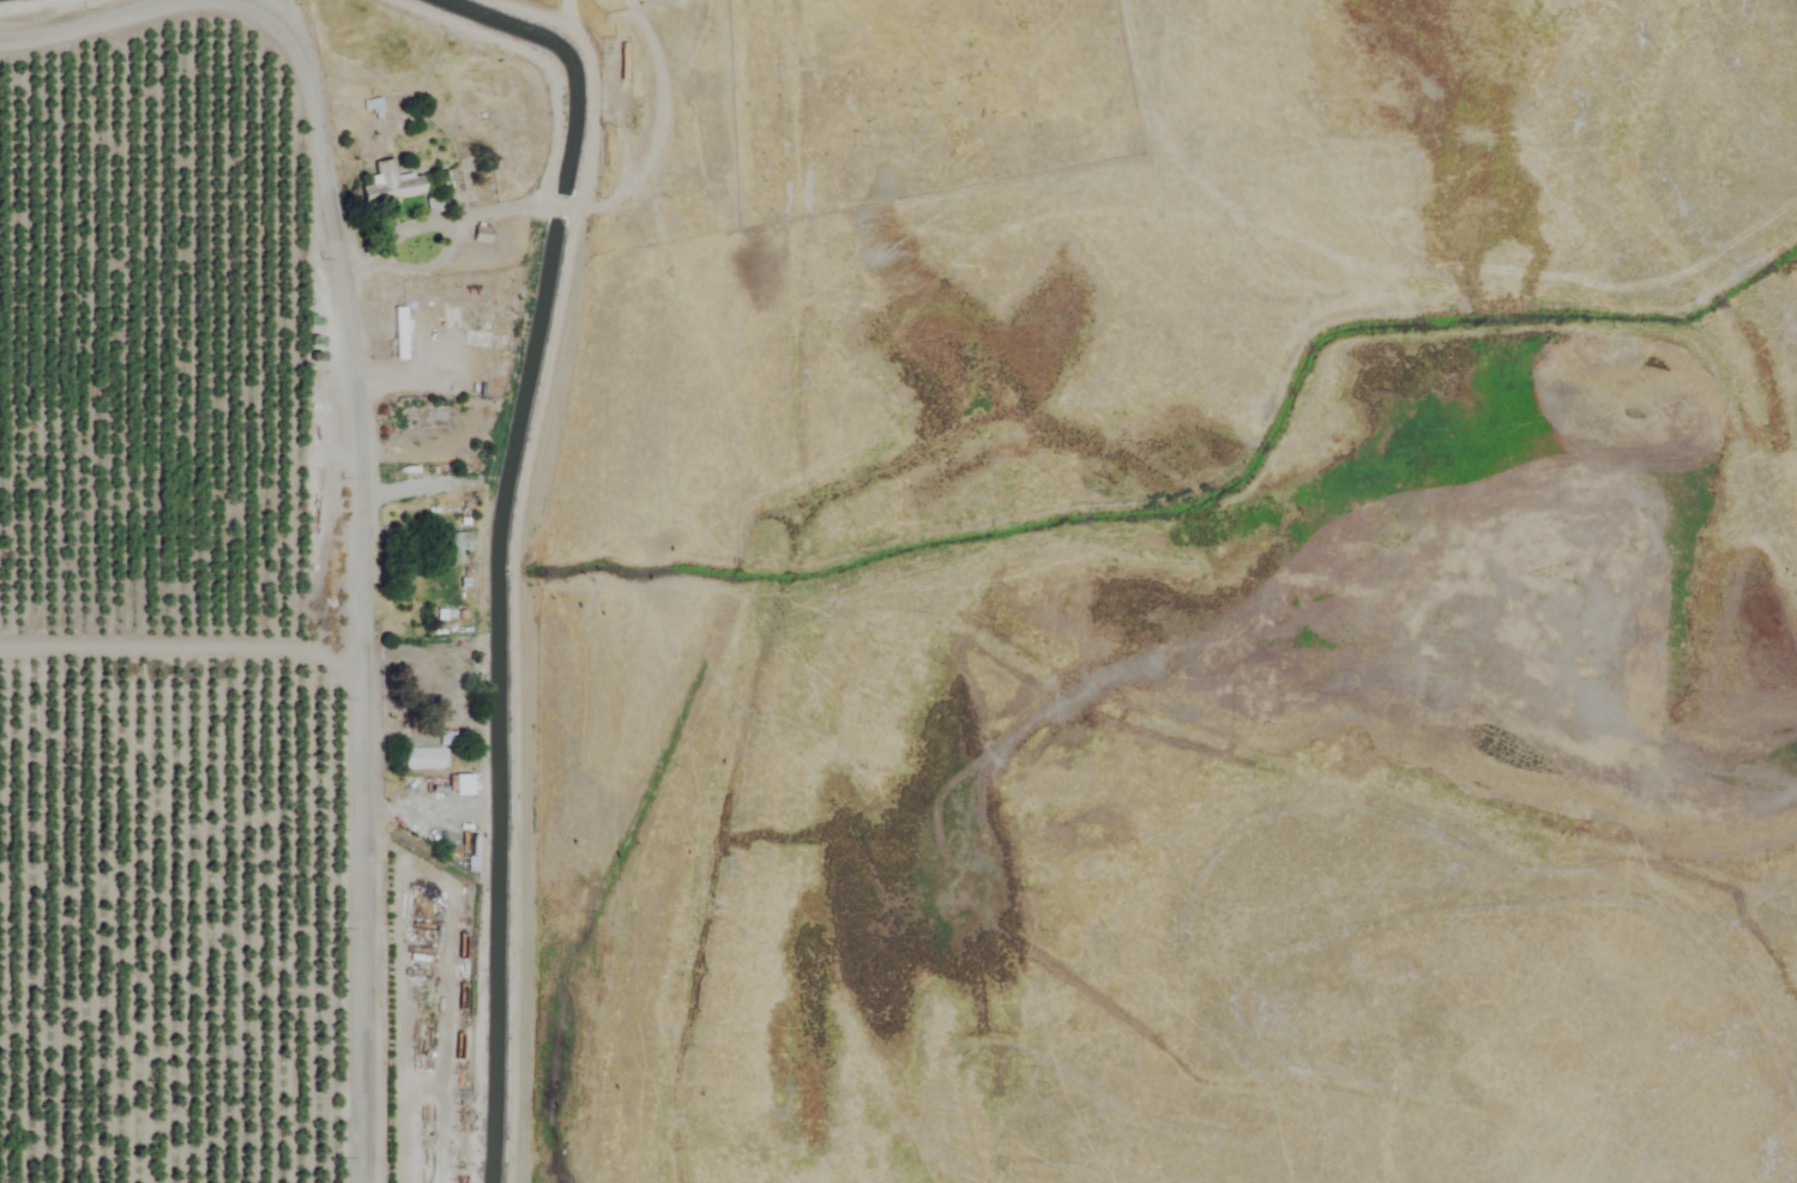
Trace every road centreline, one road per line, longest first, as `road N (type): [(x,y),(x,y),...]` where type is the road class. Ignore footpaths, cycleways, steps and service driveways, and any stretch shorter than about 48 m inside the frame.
road 1 (residential): [(362,1182),(357,442),(321,149),(300,55),(275,22),(228,0)]
road 2 (residential): [(190,0),(0,42)]

